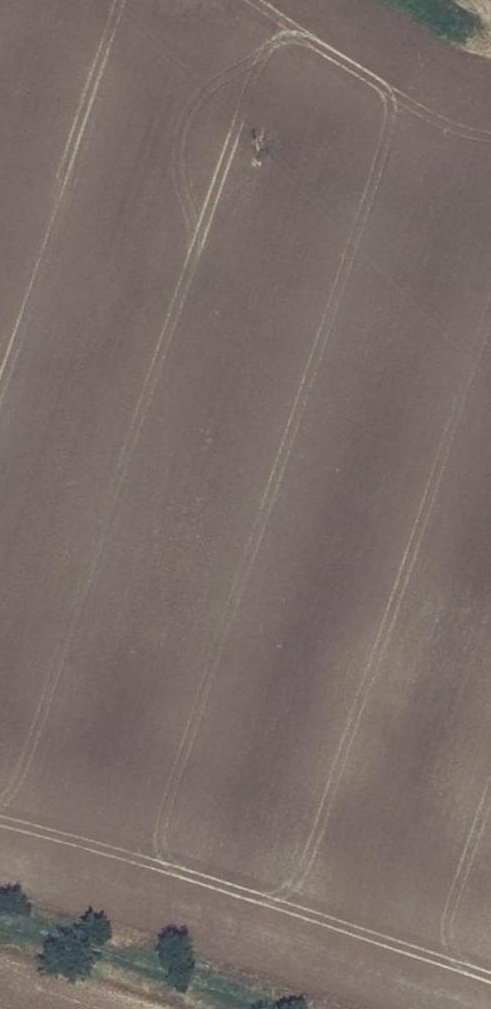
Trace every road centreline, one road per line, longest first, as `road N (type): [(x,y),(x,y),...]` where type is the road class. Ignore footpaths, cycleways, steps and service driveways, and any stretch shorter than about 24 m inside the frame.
road 1 (track): [(0,951),(178,1008)]

